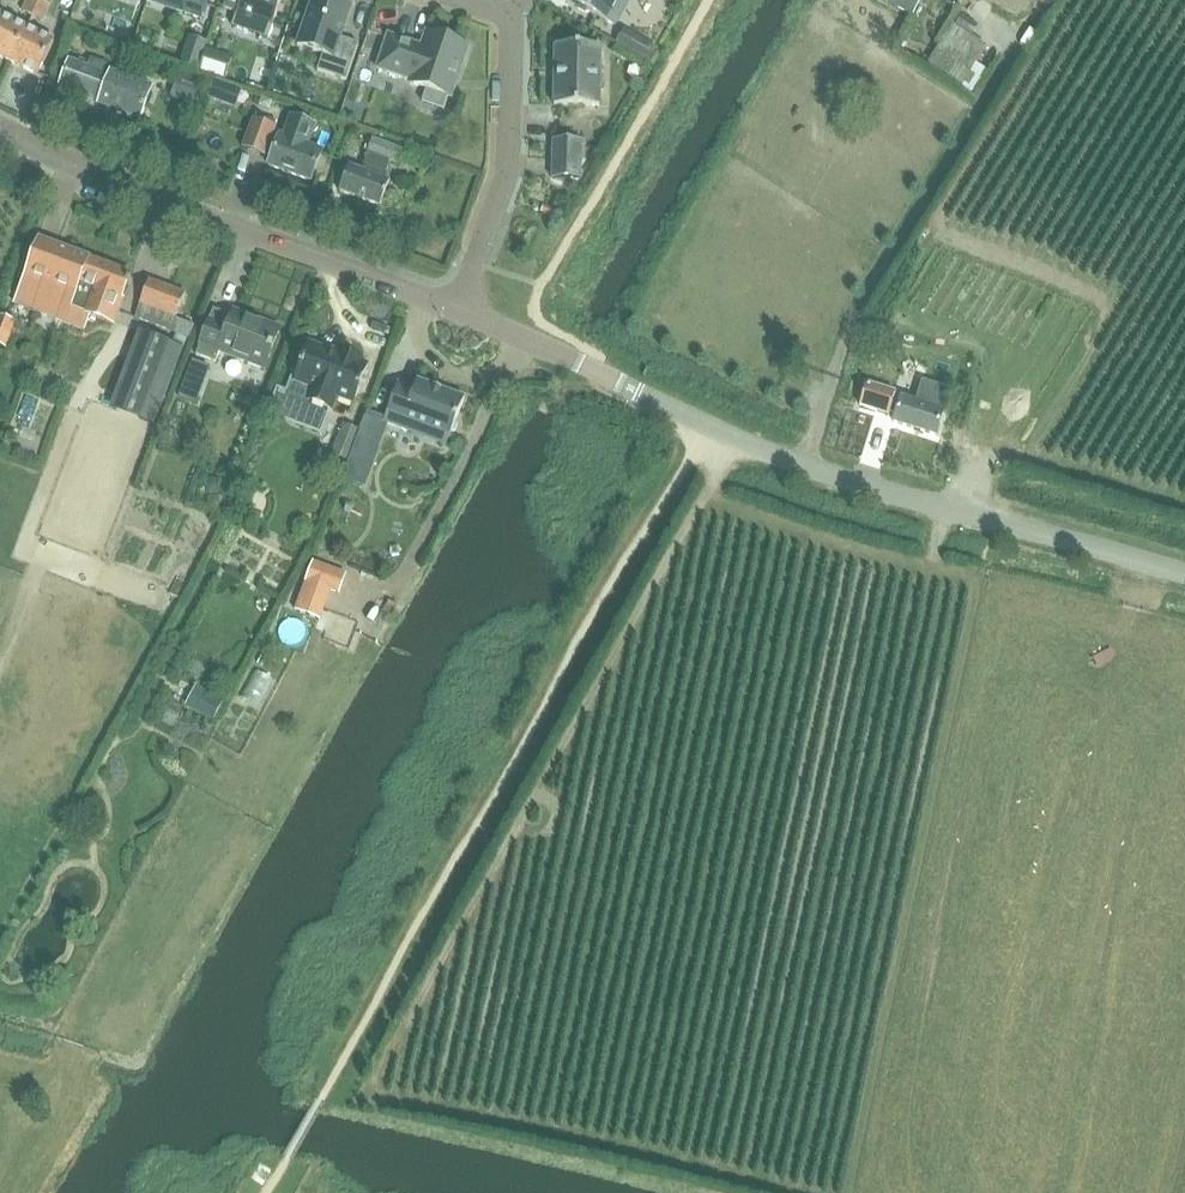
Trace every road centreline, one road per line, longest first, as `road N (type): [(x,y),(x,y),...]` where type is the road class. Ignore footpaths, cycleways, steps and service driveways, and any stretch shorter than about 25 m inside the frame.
road 1 (unclassified): [(1184,579),(855,489),(673,415),(600,375)]
road 2 (residential): [(458,309),(0,123)]
road 3 (residential): [(458,309),(511,169),(507,21)]
road 4 (residential): [(600,375),(458,309)]

